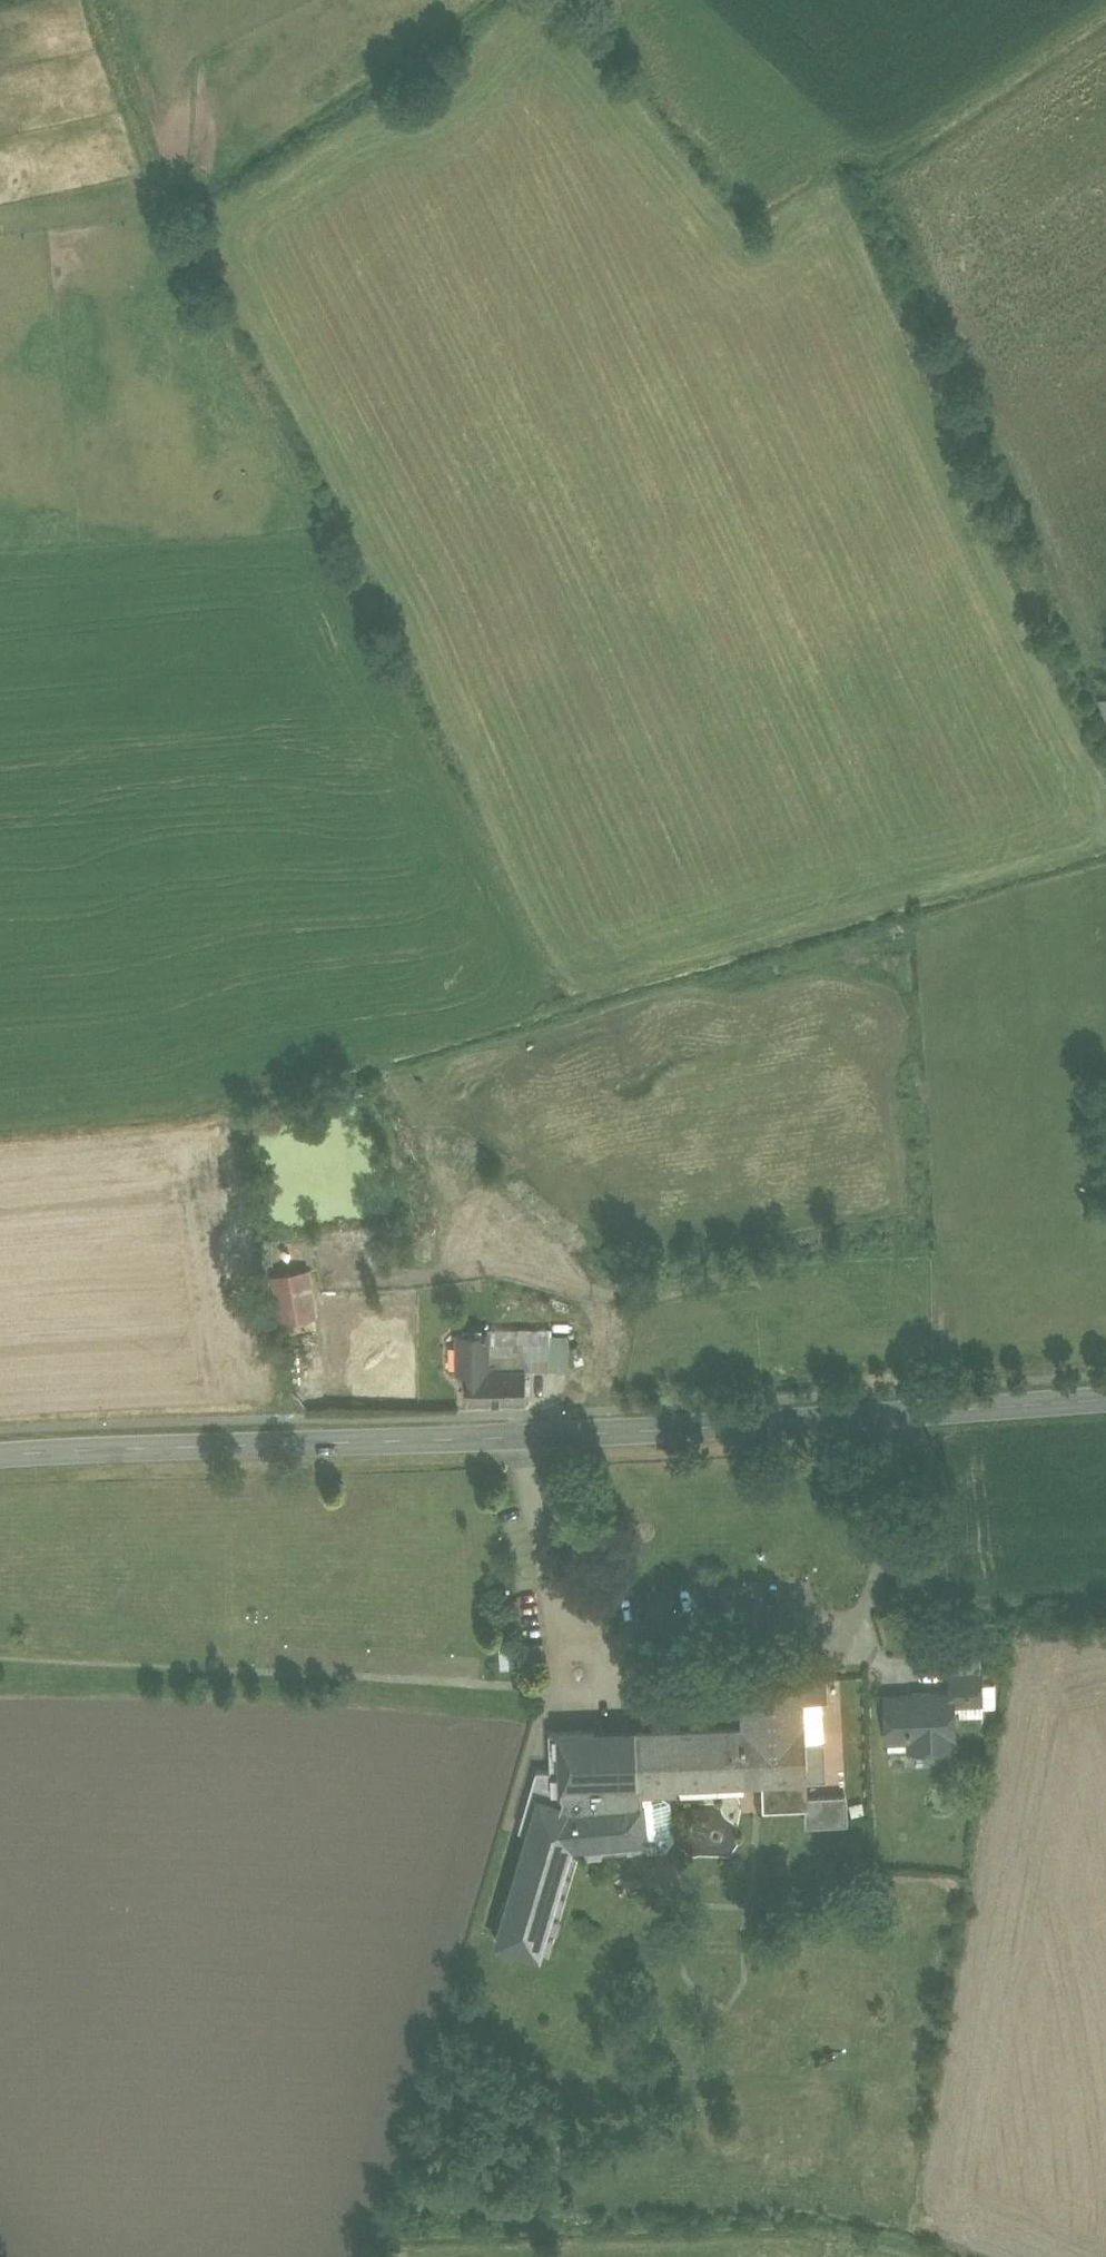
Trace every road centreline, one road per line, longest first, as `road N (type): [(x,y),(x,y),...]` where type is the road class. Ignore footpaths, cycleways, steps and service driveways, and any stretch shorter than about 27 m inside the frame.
road 1 (tertiary): [(0,1461),(721,1428),(1105,1401)]

